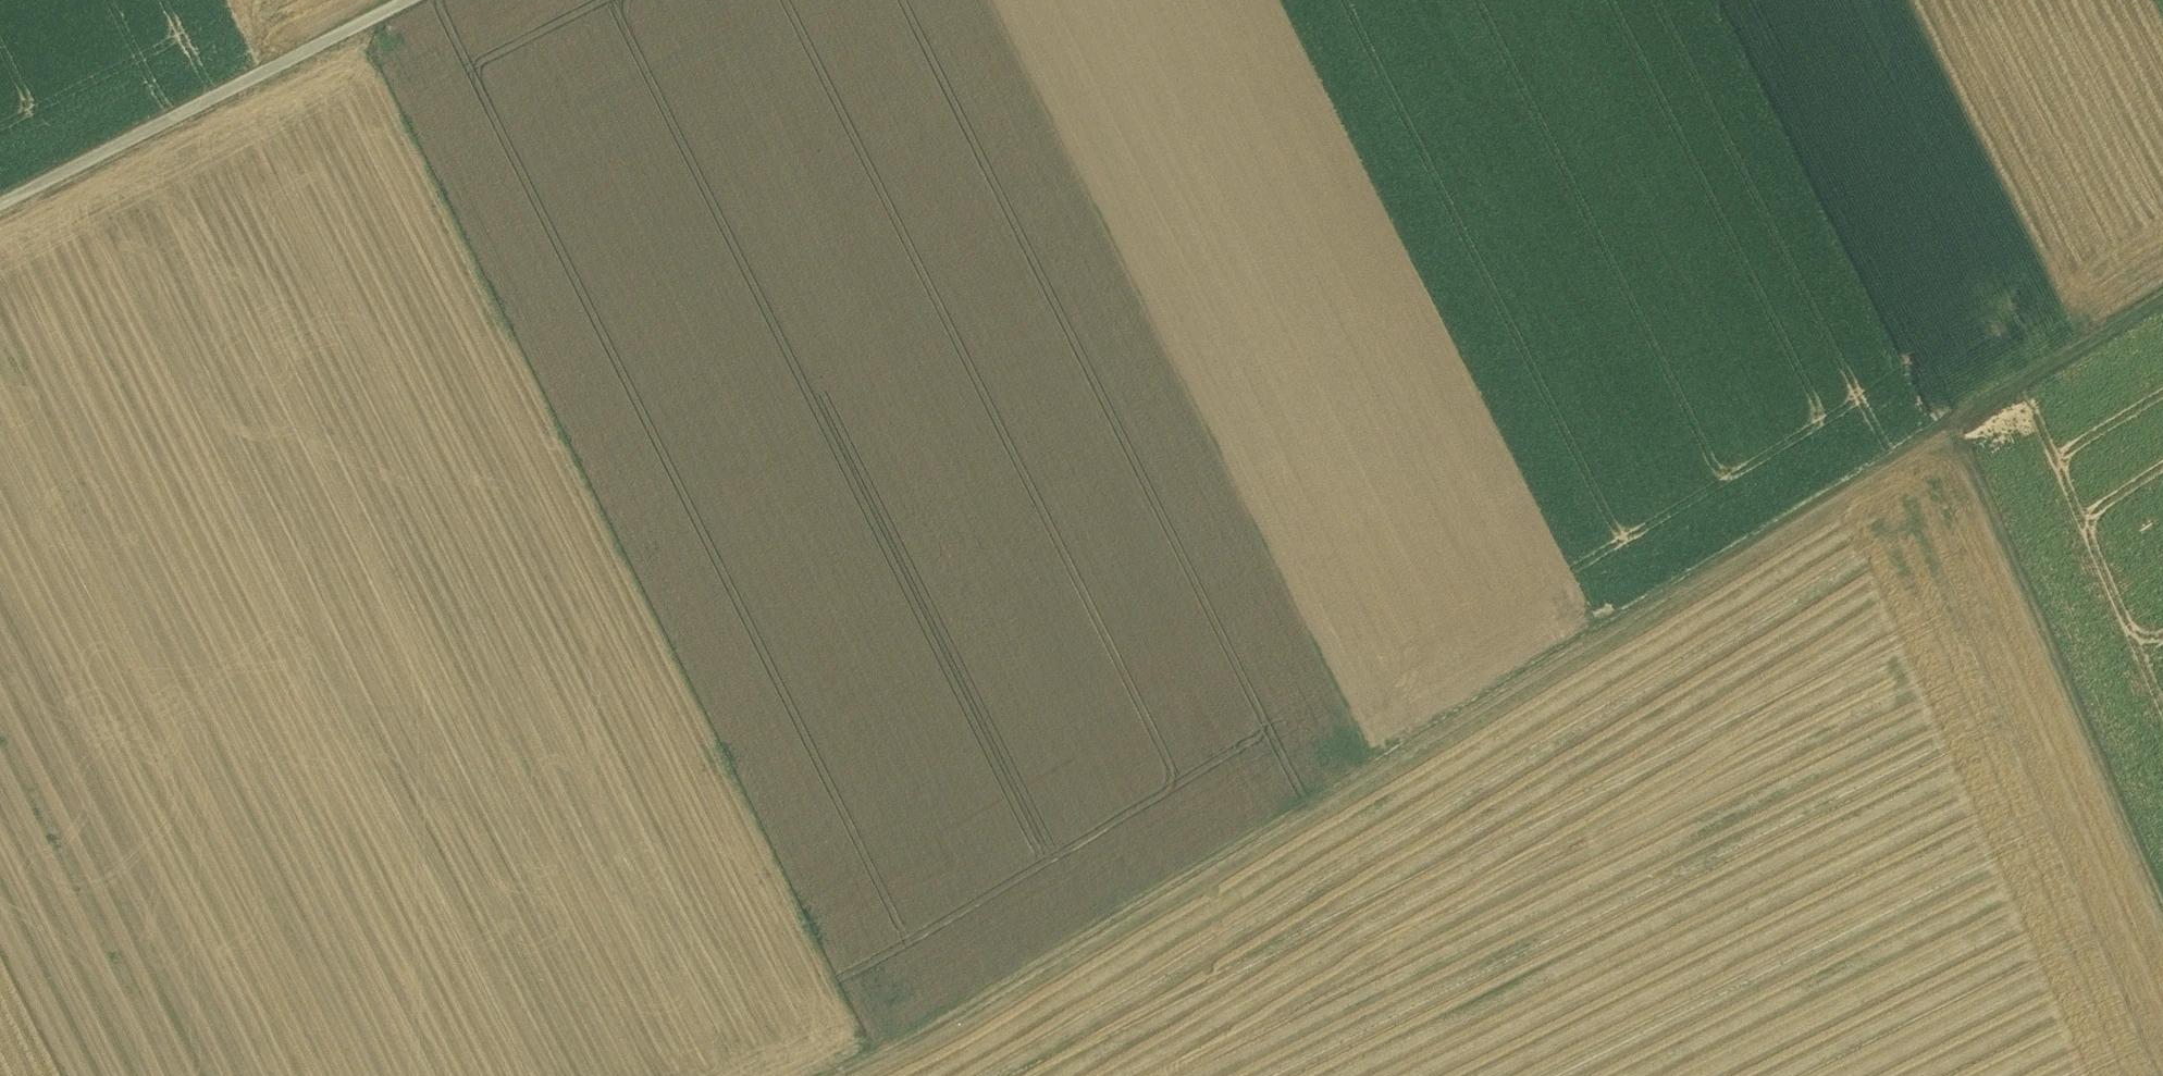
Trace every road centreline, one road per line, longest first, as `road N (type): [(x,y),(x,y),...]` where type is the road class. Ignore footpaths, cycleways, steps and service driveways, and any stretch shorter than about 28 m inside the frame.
road 1 (track): [(832,1075),(961,1012),(2162,300)]
road 2 (track): [(2162,921),(1952,426)]
road 3 (track): [(0,206),(409,0)]

